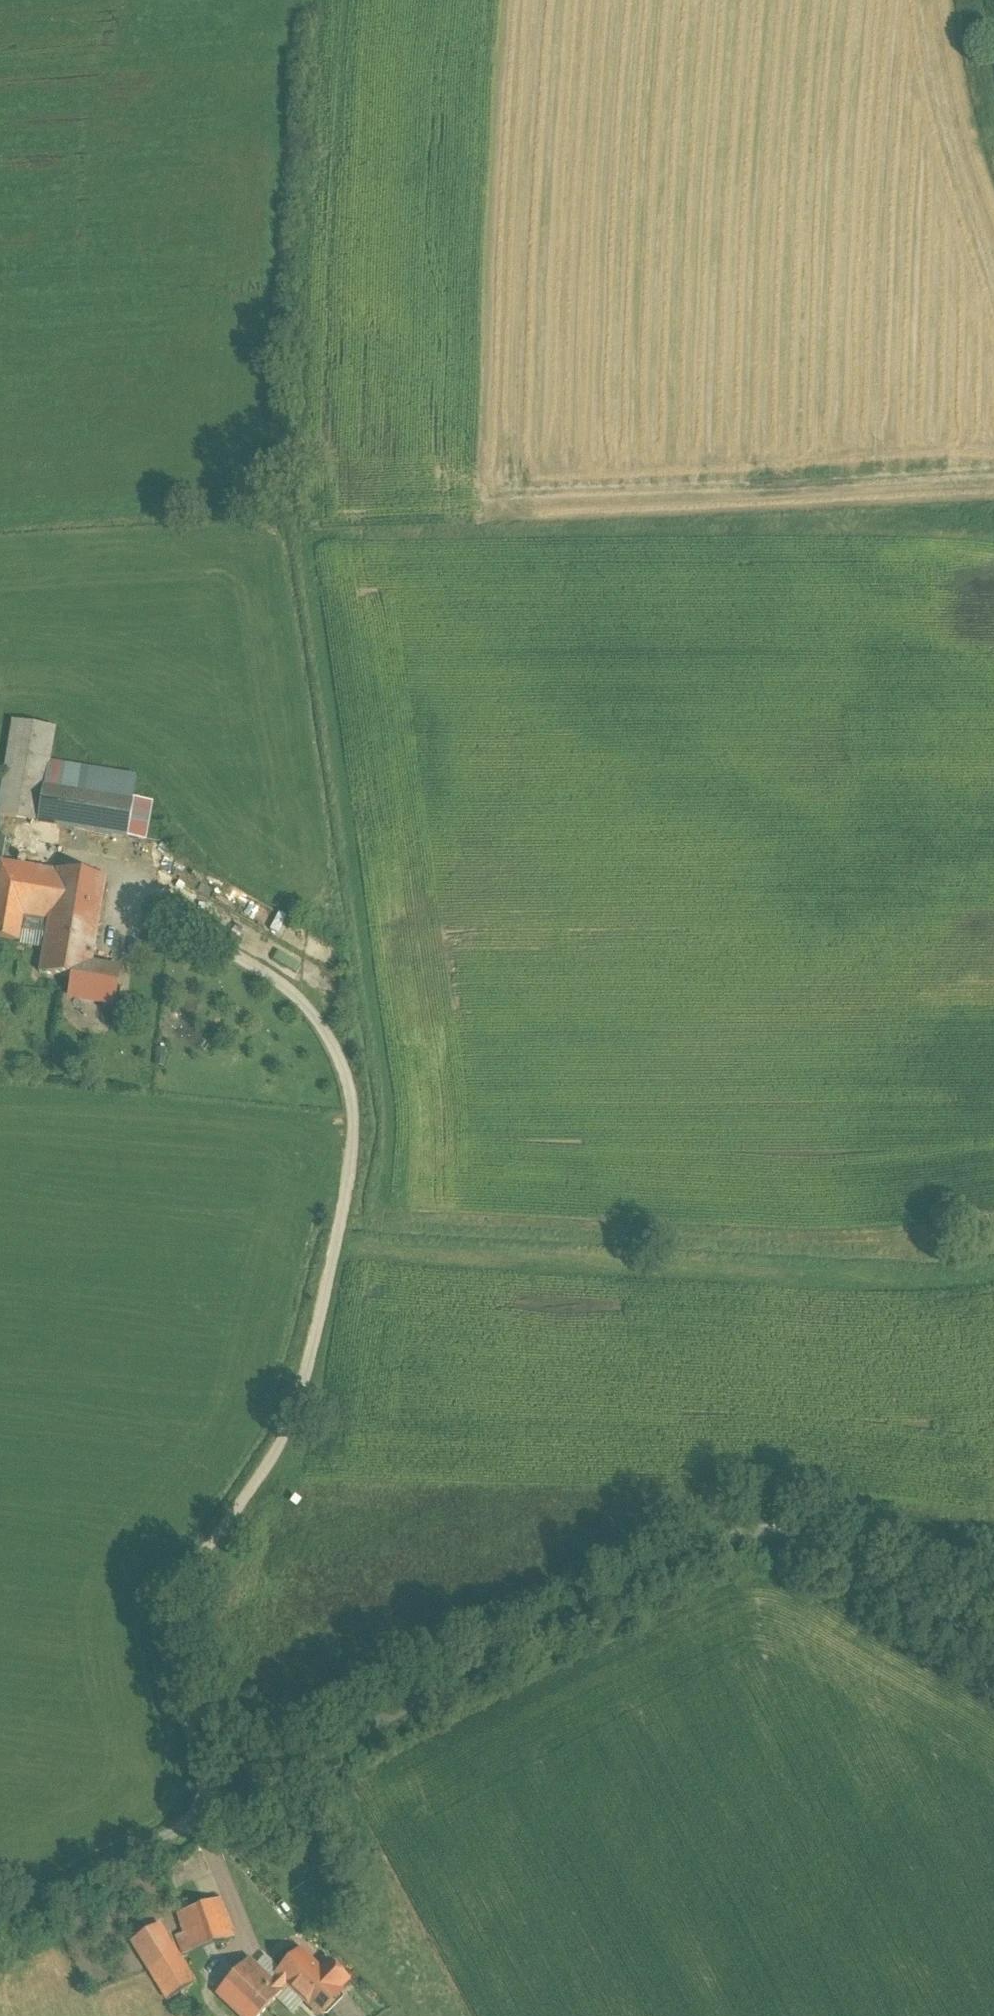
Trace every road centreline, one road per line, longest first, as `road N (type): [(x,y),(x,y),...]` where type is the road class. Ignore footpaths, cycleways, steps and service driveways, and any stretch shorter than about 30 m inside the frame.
road 1 (unclassified): [(0,1928),(732,1538),(772,1531),(806,1539),(993,1647)]
road 2 (track): [(993,163),(979,114),(970,0)]

